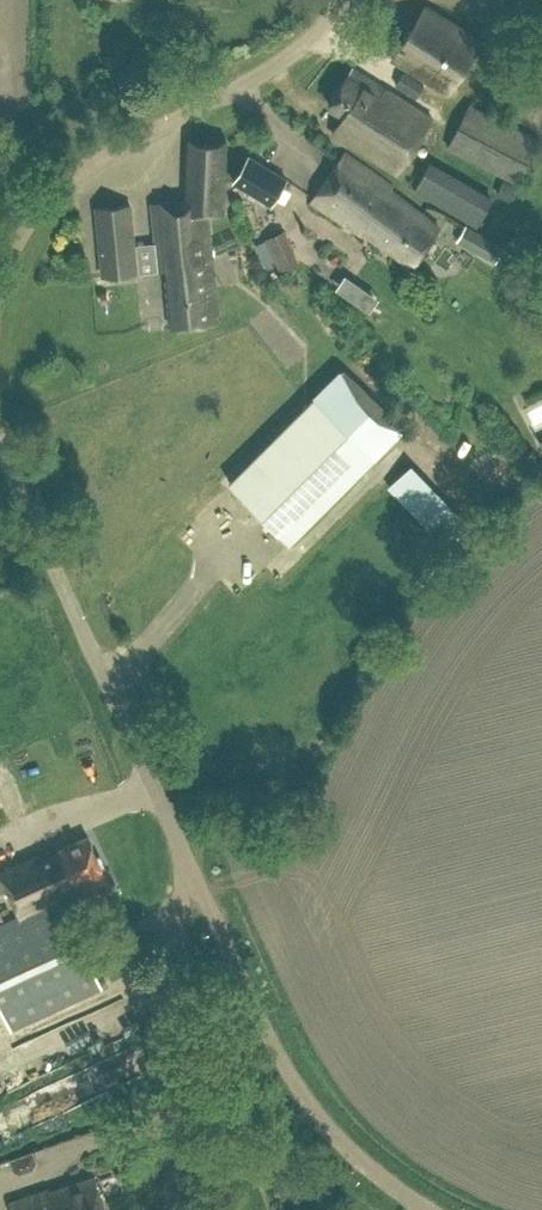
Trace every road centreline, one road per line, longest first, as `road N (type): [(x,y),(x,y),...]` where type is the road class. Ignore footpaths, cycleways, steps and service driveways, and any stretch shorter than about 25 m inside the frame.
road 1 (unclassified): [(190,871),(0,440)]
road 2 (unclassified): [(0,280),(29,217),(52,192),(281,61),(340,0)]
road 3 (unclassified): [(427,1209),(360,1158),(298,1086),(190,871)]
road 4 (unclassified): [(171,1209),(181,923),(190,871)]

